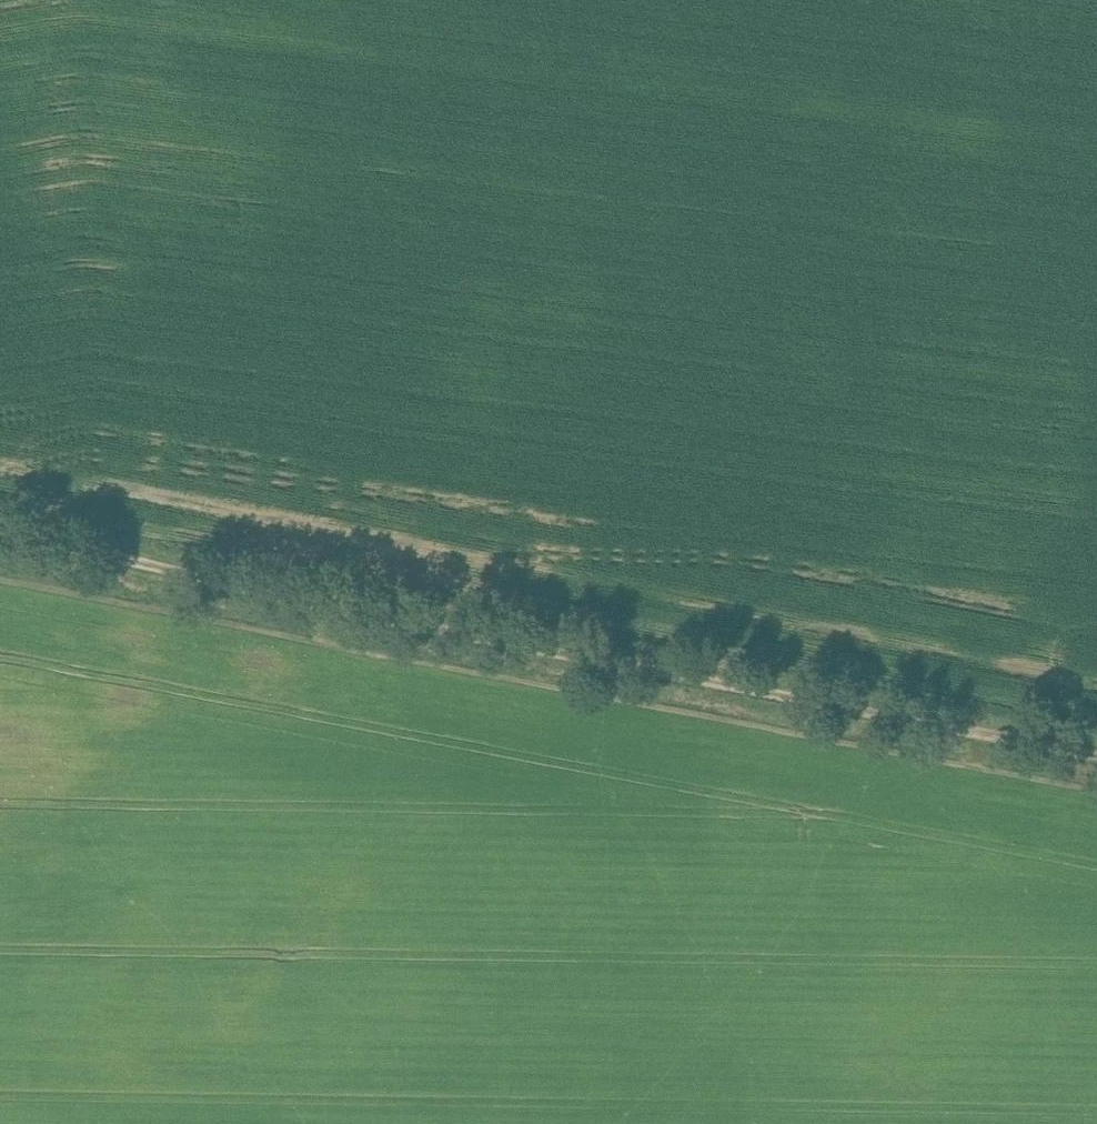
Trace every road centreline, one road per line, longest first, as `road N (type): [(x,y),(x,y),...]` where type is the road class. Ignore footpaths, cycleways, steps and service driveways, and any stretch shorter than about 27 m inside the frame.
road 1 (track): [(0,534),(1096,749)]

